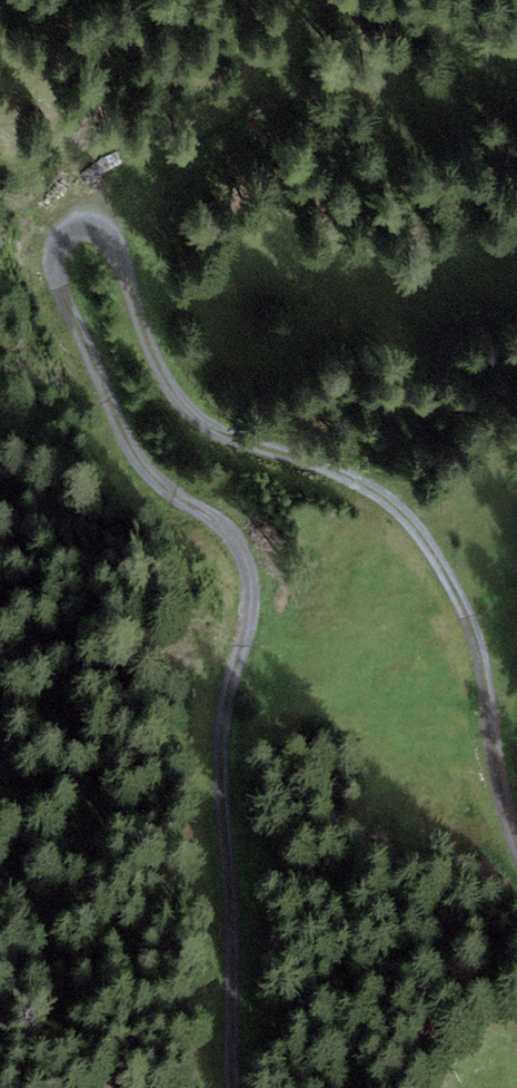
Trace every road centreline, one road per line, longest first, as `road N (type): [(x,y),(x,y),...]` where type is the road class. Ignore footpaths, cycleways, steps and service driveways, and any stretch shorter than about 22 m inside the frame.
road 1 (track): [(79,213),(57,241),(82,304),(145,434),(234,513),(250,577),(239,677),(218,746),(241,1087)]
road 2 (track): [(516,841),(474,611),(415,530),(185,403),(117,262),(79,213)]

